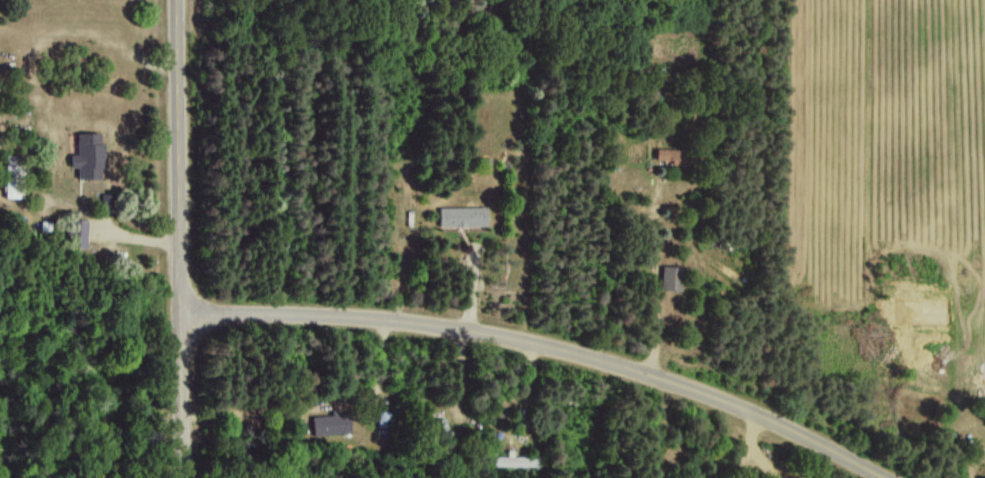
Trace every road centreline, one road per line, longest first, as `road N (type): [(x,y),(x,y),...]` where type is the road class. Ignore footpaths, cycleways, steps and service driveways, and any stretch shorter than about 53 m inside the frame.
road 1 (residential): [(882,477),(756,415),(569,354),(362,318),(178,314)]
road 2 (residential): [(179,477),(176,0)]

